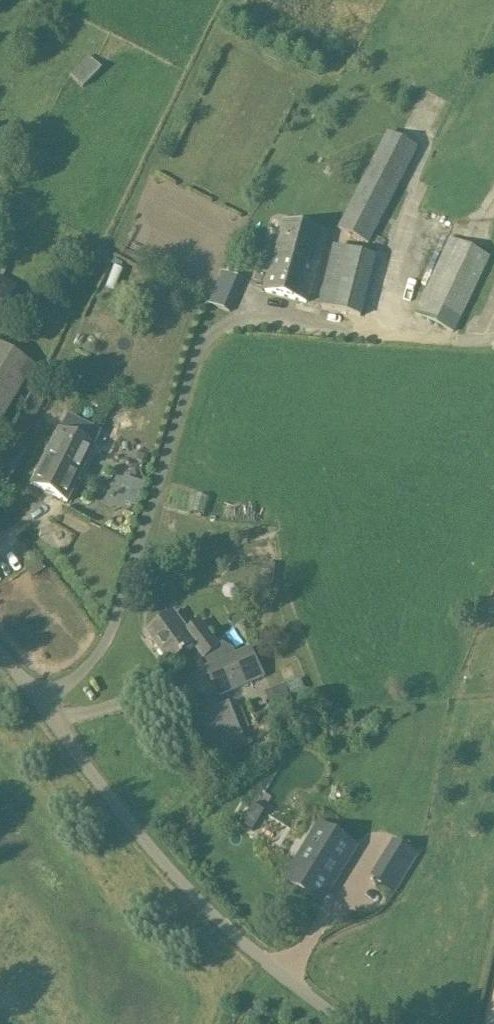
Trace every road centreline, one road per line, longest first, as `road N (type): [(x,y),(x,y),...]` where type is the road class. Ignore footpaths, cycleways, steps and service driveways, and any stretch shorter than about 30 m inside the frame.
road 1 (unclassified): [(348,1023),(257,956),(116,809),(0,650)]

